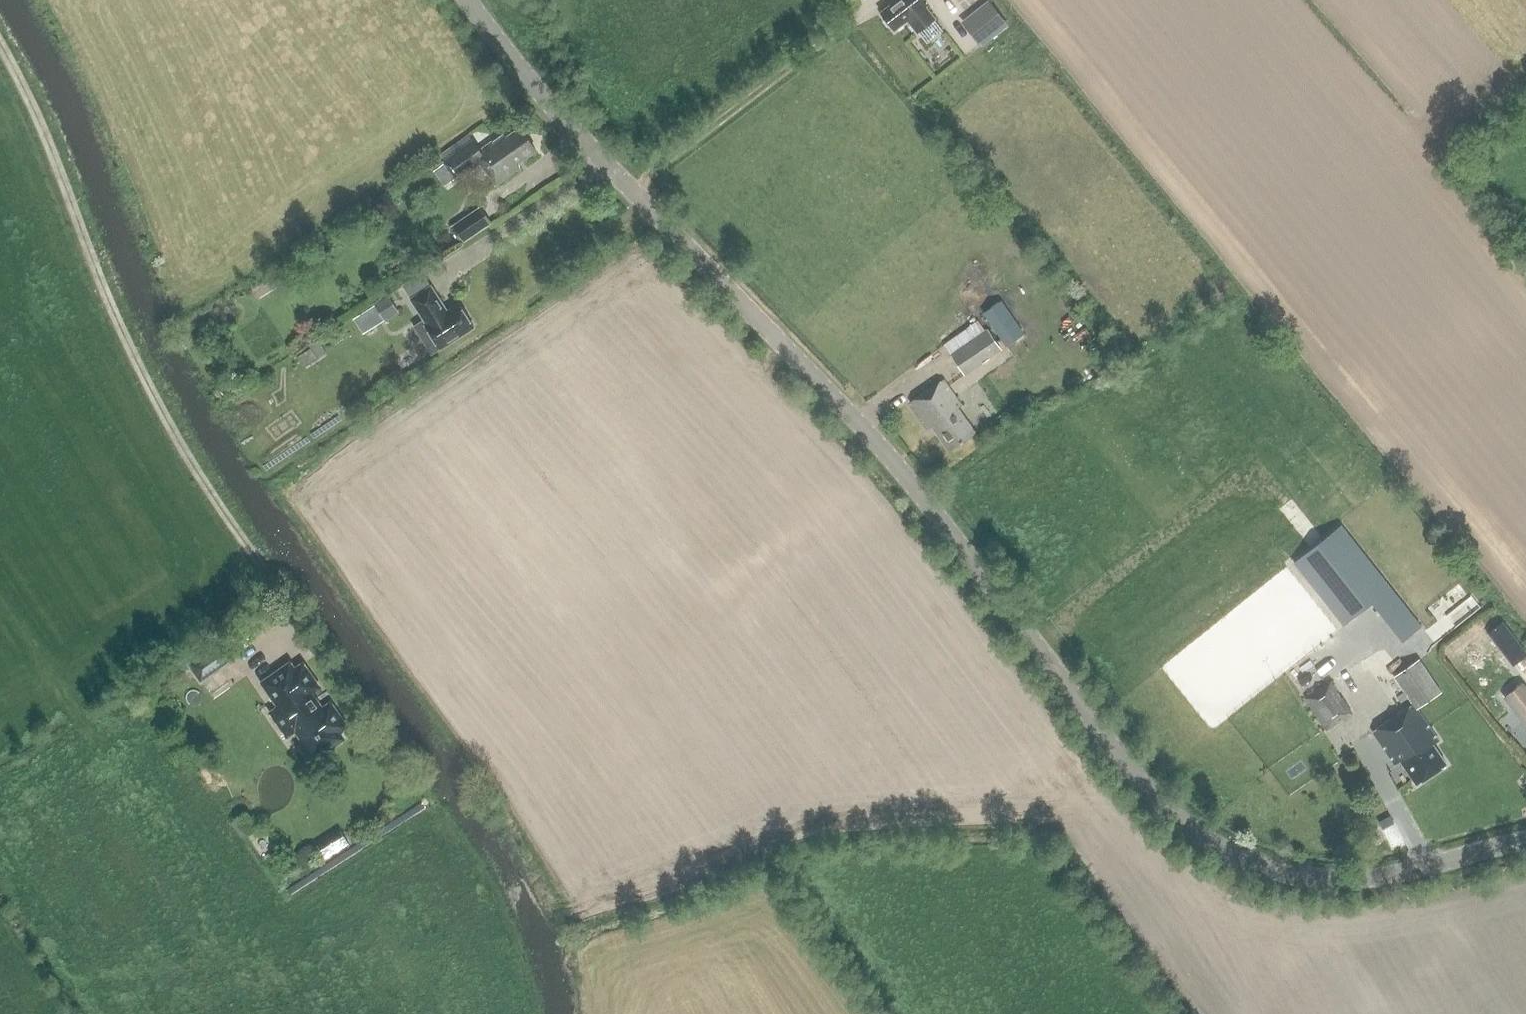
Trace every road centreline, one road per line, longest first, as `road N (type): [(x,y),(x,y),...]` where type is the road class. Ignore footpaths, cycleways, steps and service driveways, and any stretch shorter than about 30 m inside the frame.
road 1 (tertiary): [(1525,849),(1375,879),(1312,879),(1240,859),(1170,816),(952,533),(765,325),(573,137),(463,0)]
road 2 (track): [(0,44),(29,92),(115,322),(171,433),(302,627)]
road 3 (track): [(628,191),(860,17)]

